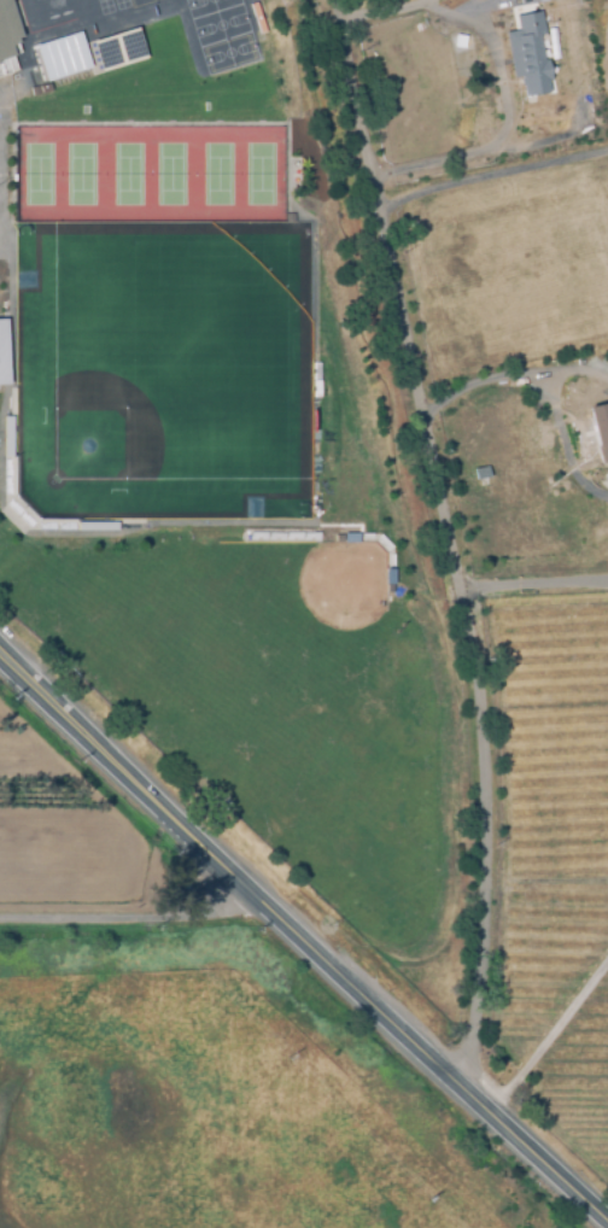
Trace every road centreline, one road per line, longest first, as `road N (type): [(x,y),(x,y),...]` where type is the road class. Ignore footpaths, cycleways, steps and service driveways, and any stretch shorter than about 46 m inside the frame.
road 1 (secondary): [(607,1224),(0,655)]
road 2 (residential): [(275,914),(0,915)]
road 3 (residential): [(491,1113),(607,958)]

